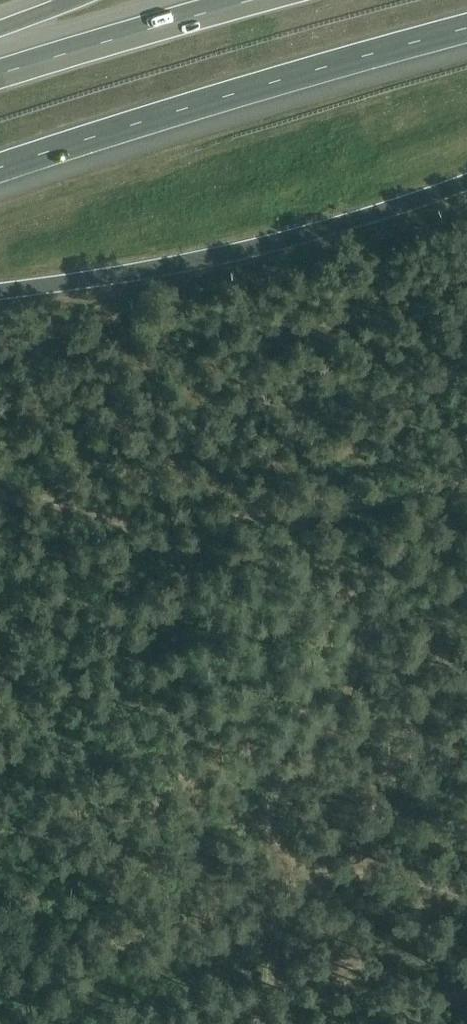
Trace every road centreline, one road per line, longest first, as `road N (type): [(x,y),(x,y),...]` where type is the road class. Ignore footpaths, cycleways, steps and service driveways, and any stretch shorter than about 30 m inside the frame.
road 1 (track): [(286,512),(305,546),(353,580),(364,625),(350,689),(318,744),(285,777),(269,822),(308,880),(381,876),(466,893)]
road 2 (motorway): [(0,168),(466,28)]
road 3 (track): [(466,482),(378,503),(241,516),(178,545),(156,544),(104,512),(0,493)]
road 4 (motorway): [(0,289),(258,248),(466,182)]
road 5 (motorway): [(248,0),(0,73)]
road 6 (track): [(260,1023),(273,942),(308,880)]

